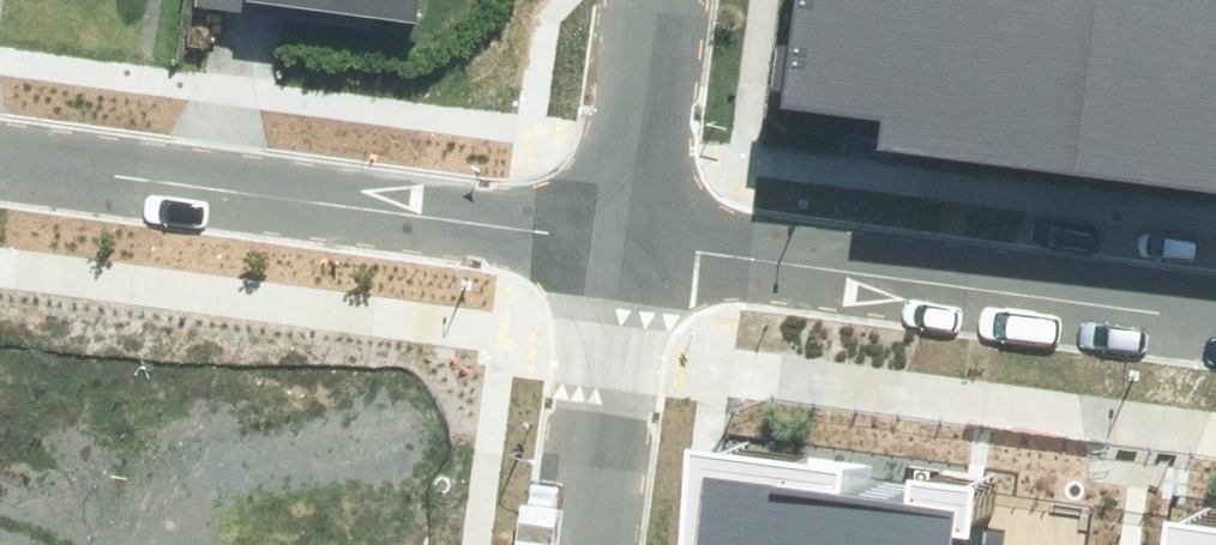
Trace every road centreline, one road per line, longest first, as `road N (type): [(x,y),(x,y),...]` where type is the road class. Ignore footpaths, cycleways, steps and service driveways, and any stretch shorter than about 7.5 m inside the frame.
road 1 (residential): [(0,159),(624,237)]
road 2 (residential): [(624,237),(1215,315)]
road 3 (residential): [(624,237),(584,544)]
road 4 (residential): [(656,0),(624,237)]

